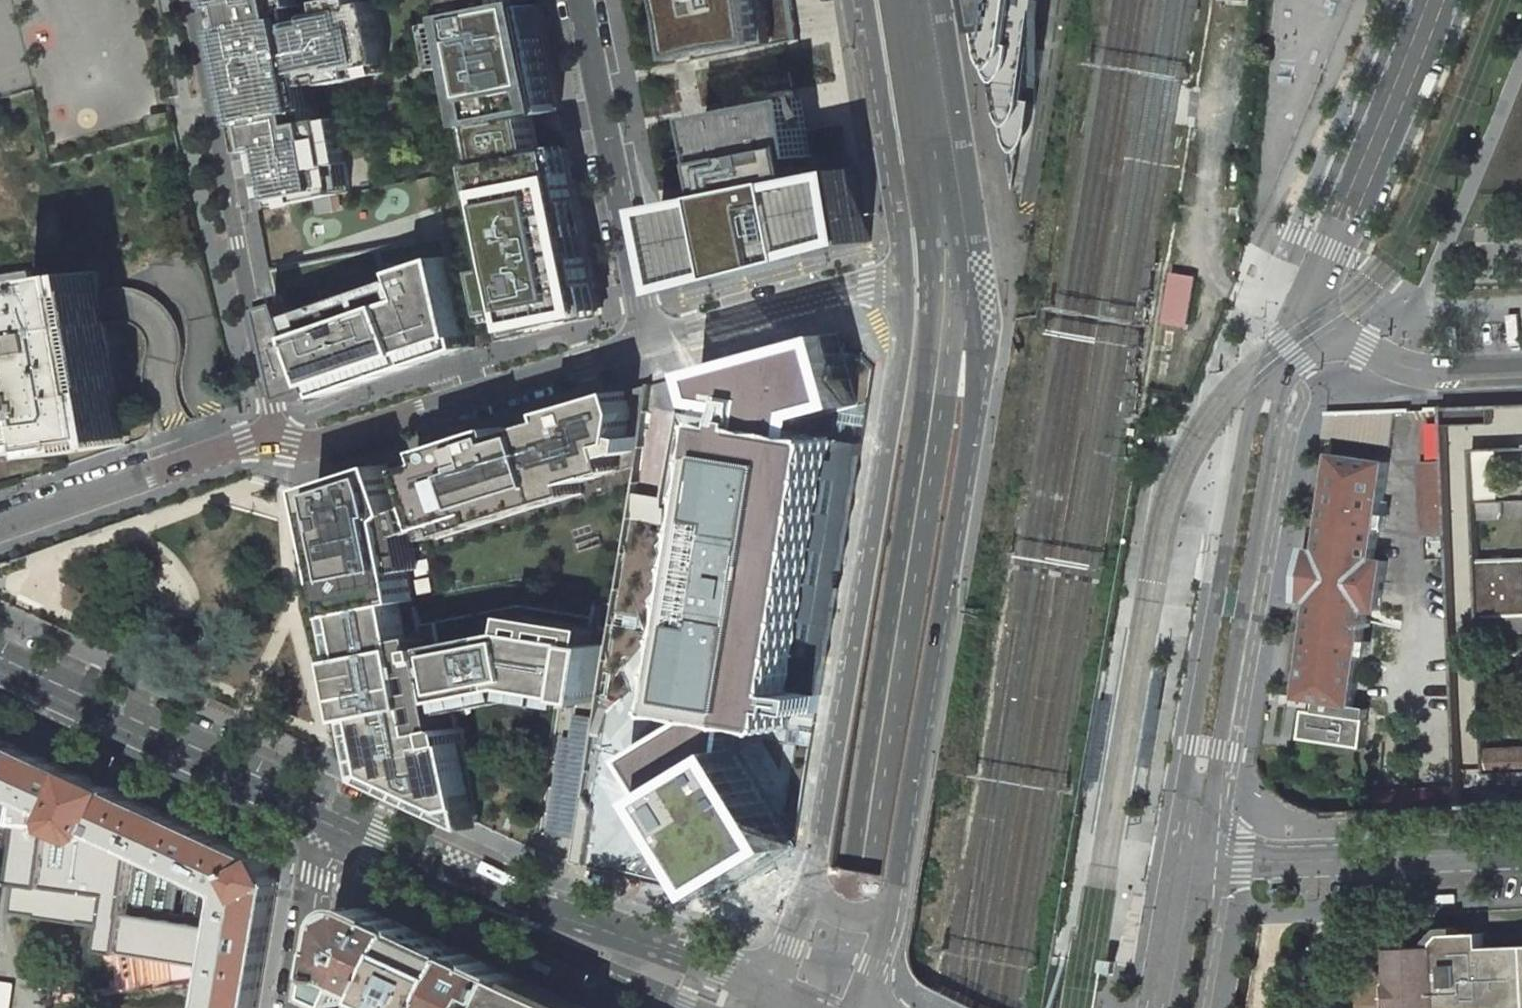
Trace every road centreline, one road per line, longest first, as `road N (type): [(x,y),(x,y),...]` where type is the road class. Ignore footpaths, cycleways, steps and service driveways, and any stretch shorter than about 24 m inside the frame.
road 1 (residential): [(958,244),(900,367),(813,891),(777,996)]
road 2 (primary): [(838,1007),(958,244)]
road 3 (primary): [(875,978),(898,900),(973,441),(976,361),(958,244)]
road 4 (residential): [(1286,372),(1255,399),(1244,440),(1187,773),(1186,858)]
road 5 (residential): [(1186,858),(1215,775),(1286,372)]
road 6 (primary): [(777,996),(719,970),(566,934),(329,826)]
road 7 (residential): [(192,0),(278,443)]
road 8 (residential): [(278,443),(317,443),(652,341)]
road 9 (primary): [(329,826),(0,678)]
road 10 (residential): [(1336,335),(1322,286),(1436,0)]
road 11 (residential): [(652,341),(580,0)]
road 12 (tertiary): [(1186,858),(1521,850)]
road 13 (residential): [(958,244),(867,286),(652,341)]
road 14 (residential): [(0,529),(246,442),(278,443)]
road 15 (primary): [(958,244),(923,0)]
road 16 (residential): [(1336,335),(1408,368),(1521,369)]
road 17 (residential): [(296,1007),(329,826)]
road 18 (tertiary): [(1161,1007),(1186,858)]

